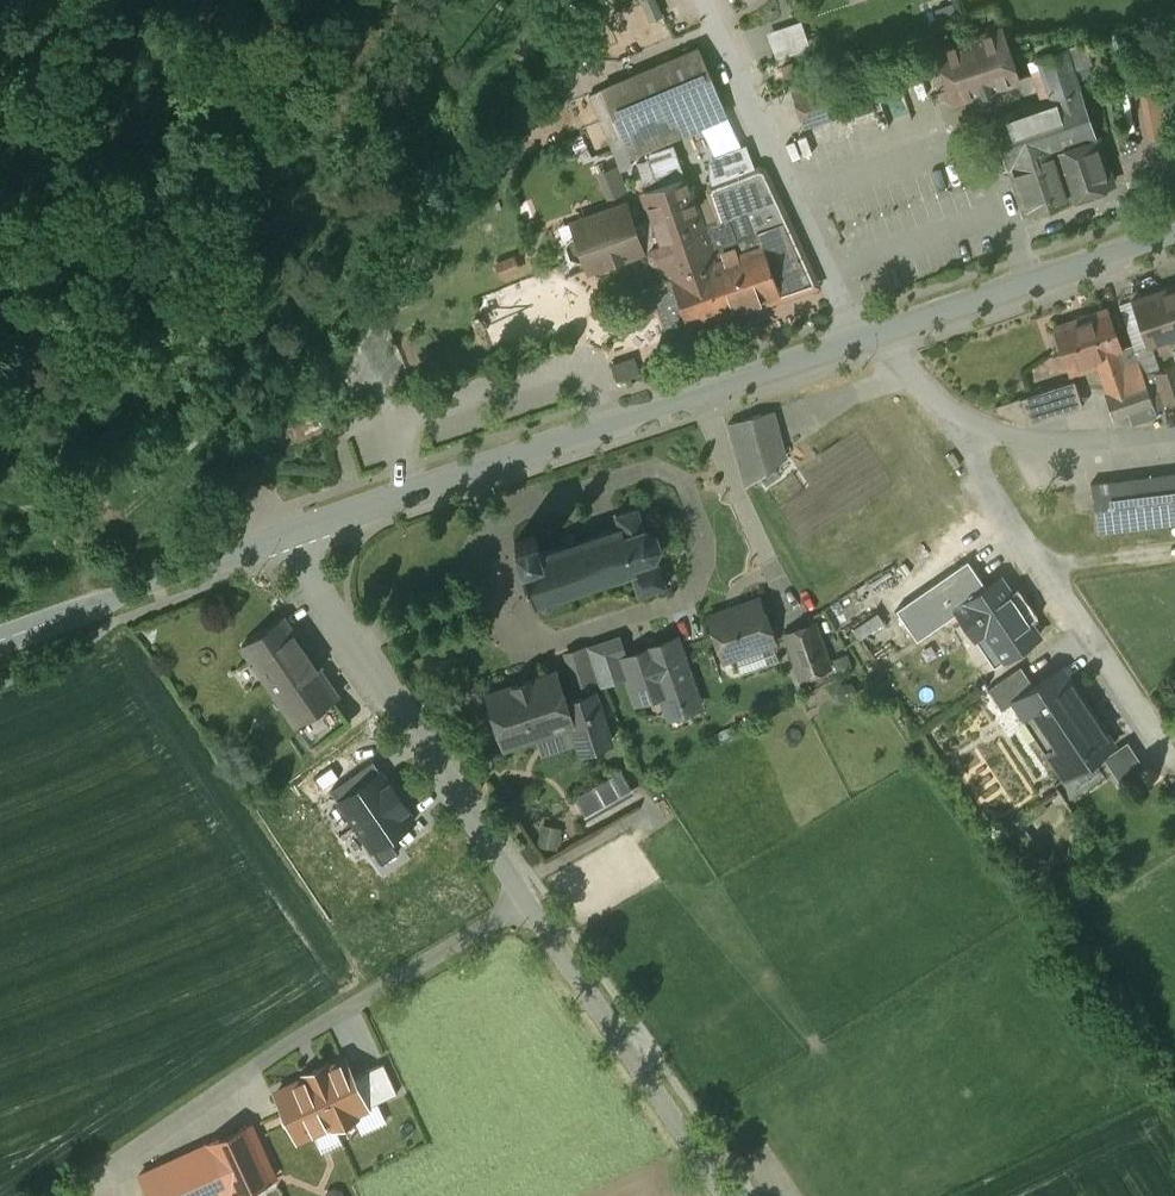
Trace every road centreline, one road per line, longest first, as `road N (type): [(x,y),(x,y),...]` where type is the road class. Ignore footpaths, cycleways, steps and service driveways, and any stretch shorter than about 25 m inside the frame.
road 1 (unclassified): [(291,533),(348,643),(728,1195)]
road 2 (tertiary): [(291,533),(856,340)]
road 3 (unclassified): [(856,340),(707,0)]
road 4 (residential): [(1174,431),(1104,440),(1012,435),(947,404),(900,359),(856,340)]
road 5 (tertiary): [(856,340),(1174,233)]
road 6 (tertiary): [(0,639),(291,533)]

